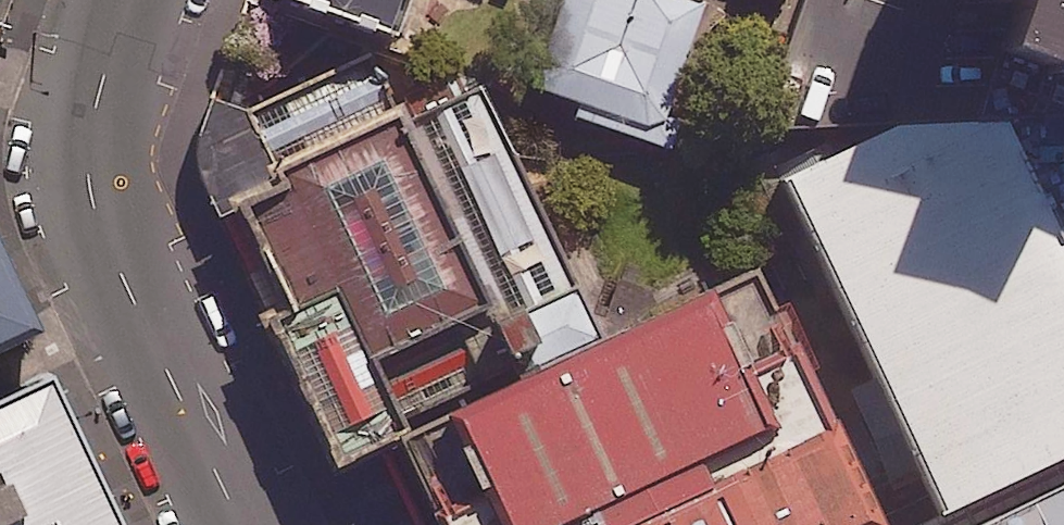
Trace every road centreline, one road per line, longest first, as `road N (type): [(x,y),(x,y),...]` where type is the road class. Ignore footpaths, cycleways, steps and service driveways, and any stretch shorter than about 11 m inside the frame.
road 1 (tertiary): [(243,524),(111,251),(90,169),(97,85),(128,0)]

